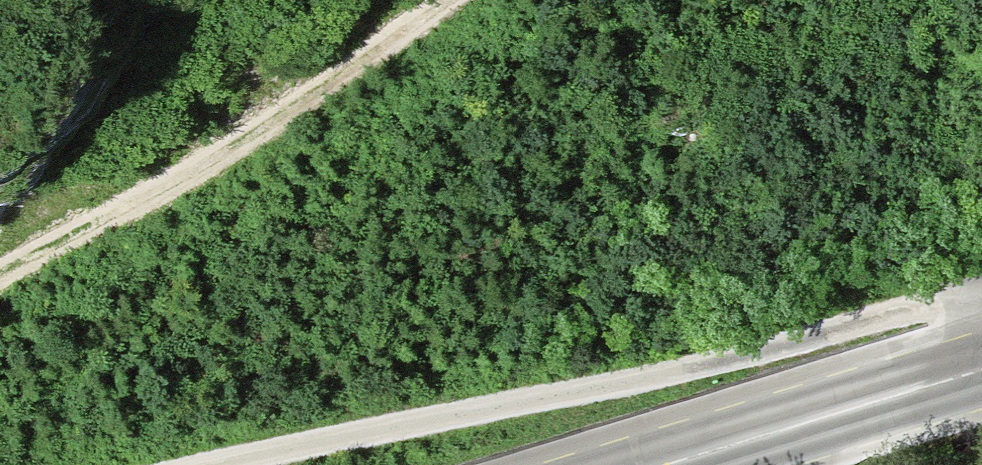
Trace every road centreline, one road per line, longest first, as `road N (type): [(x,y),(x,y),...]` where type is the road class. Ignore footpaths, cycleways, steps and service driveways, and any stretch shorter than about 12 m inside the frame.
road 1 (track): [(167,464),(719,355),(947,285),(972,376)]
road 2 (track): [(456,0),(159,188),(0,270)]
road 3 (primary): [(981,372),(673,464)]

